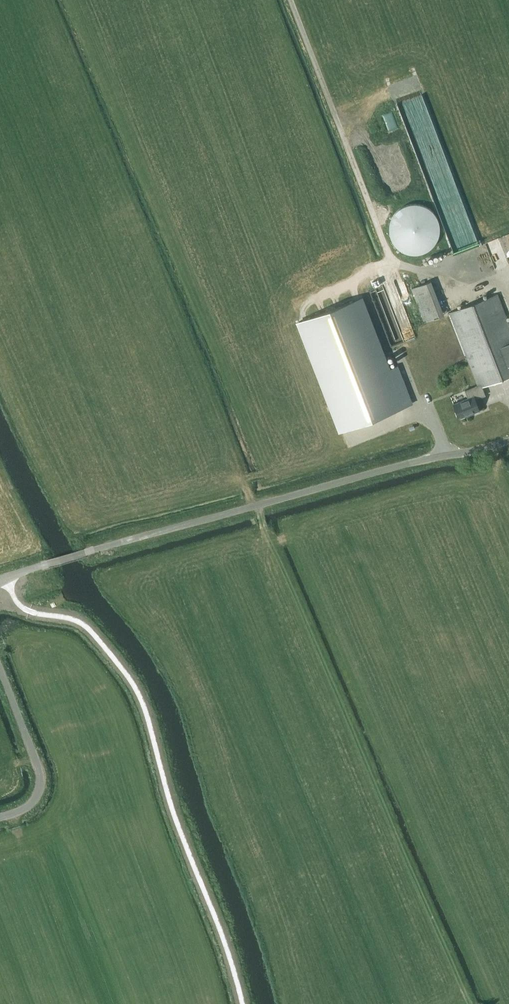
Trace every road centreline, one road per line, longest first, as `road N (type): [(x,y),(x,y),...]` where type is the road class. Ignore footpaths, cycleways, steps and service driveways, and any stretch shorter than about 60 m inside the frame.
road 1 (unclassified): [(0,580),(83,551),(508,441)]
road 2 (unclassified): [(0,822),(39,800),(42,778),(0,668)]

